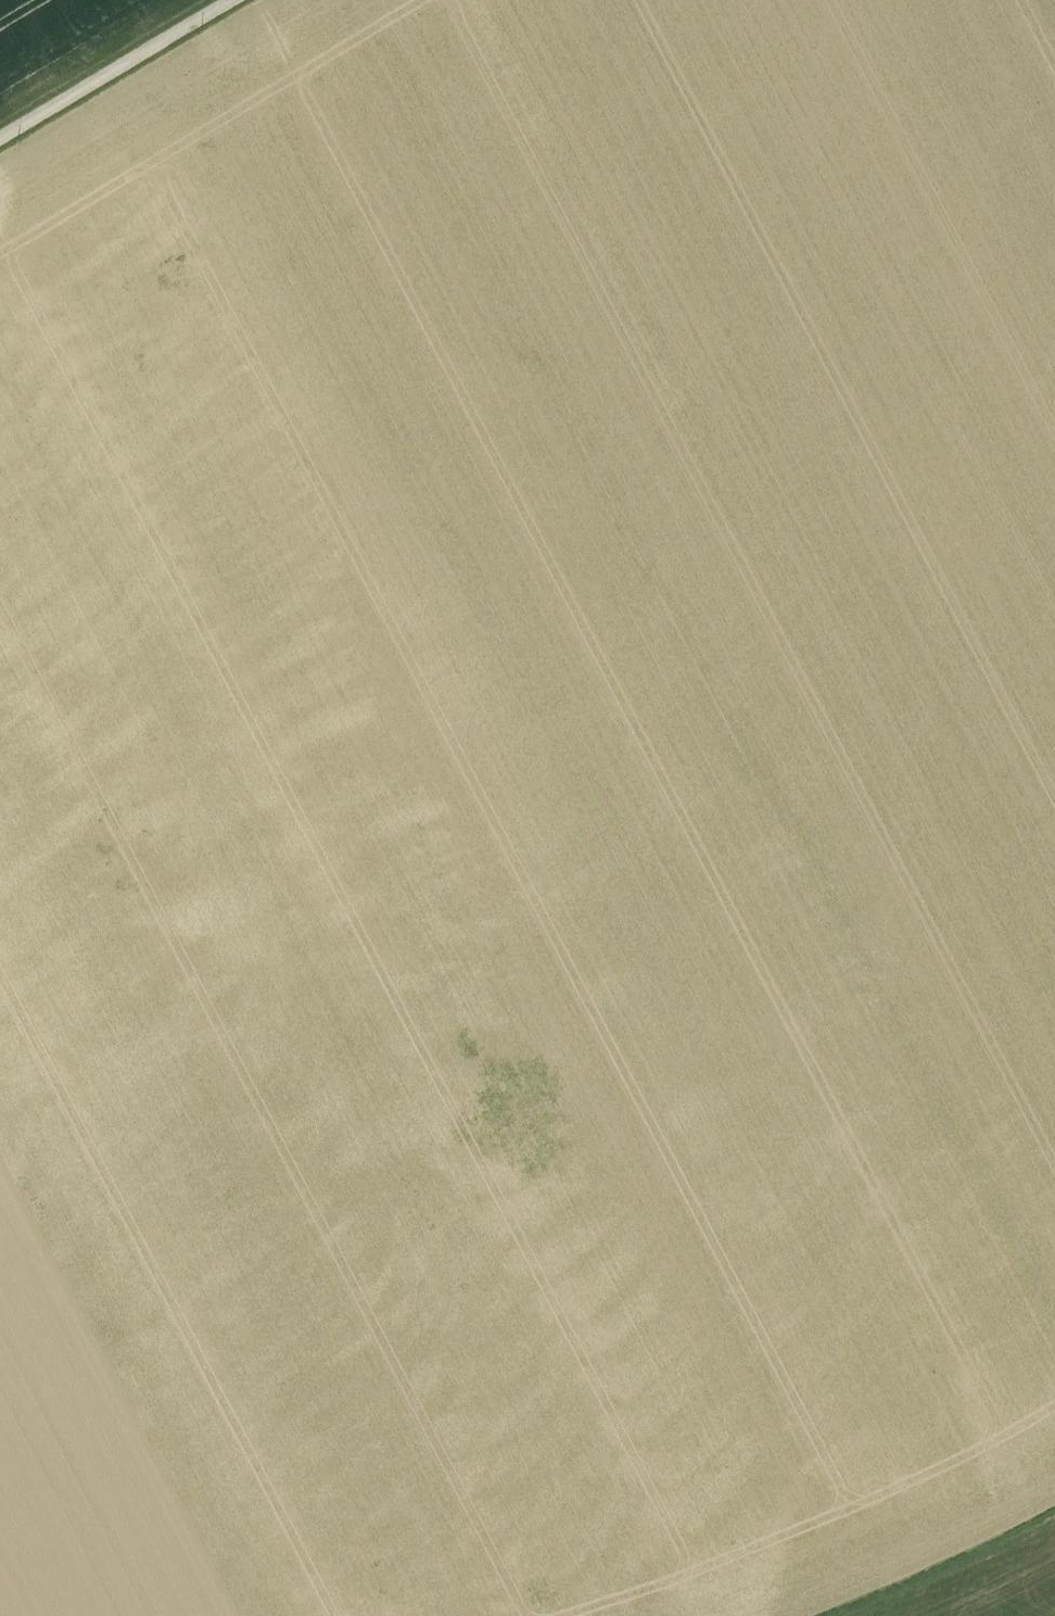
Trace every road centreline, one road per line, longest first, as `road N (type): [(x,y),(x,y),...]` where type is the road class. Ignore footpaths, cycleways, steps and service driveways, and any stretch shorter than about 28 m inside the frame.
road 1 (unclassified): [(238,0),(0,145)]

